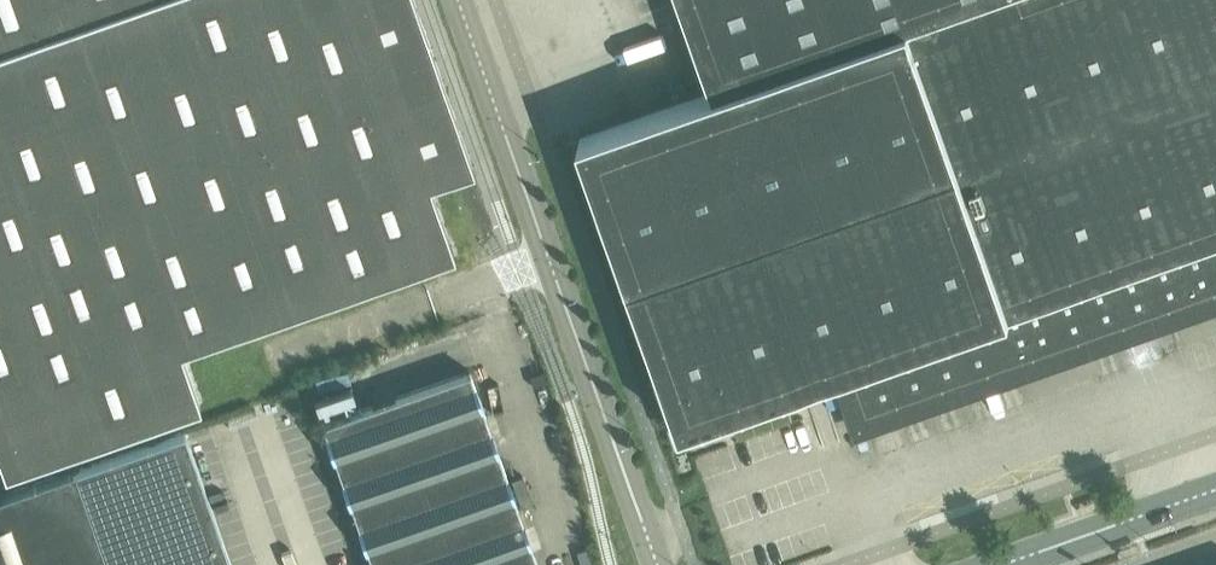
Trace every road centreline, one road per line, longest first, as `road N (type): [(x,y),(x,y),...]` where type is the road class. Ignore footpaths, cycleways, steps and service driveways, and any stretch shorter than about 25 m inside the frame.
road 1 (unclassified): [(660,564),(460,0)]
road 2 (unclassified): [(993,564),(1215,488)]

